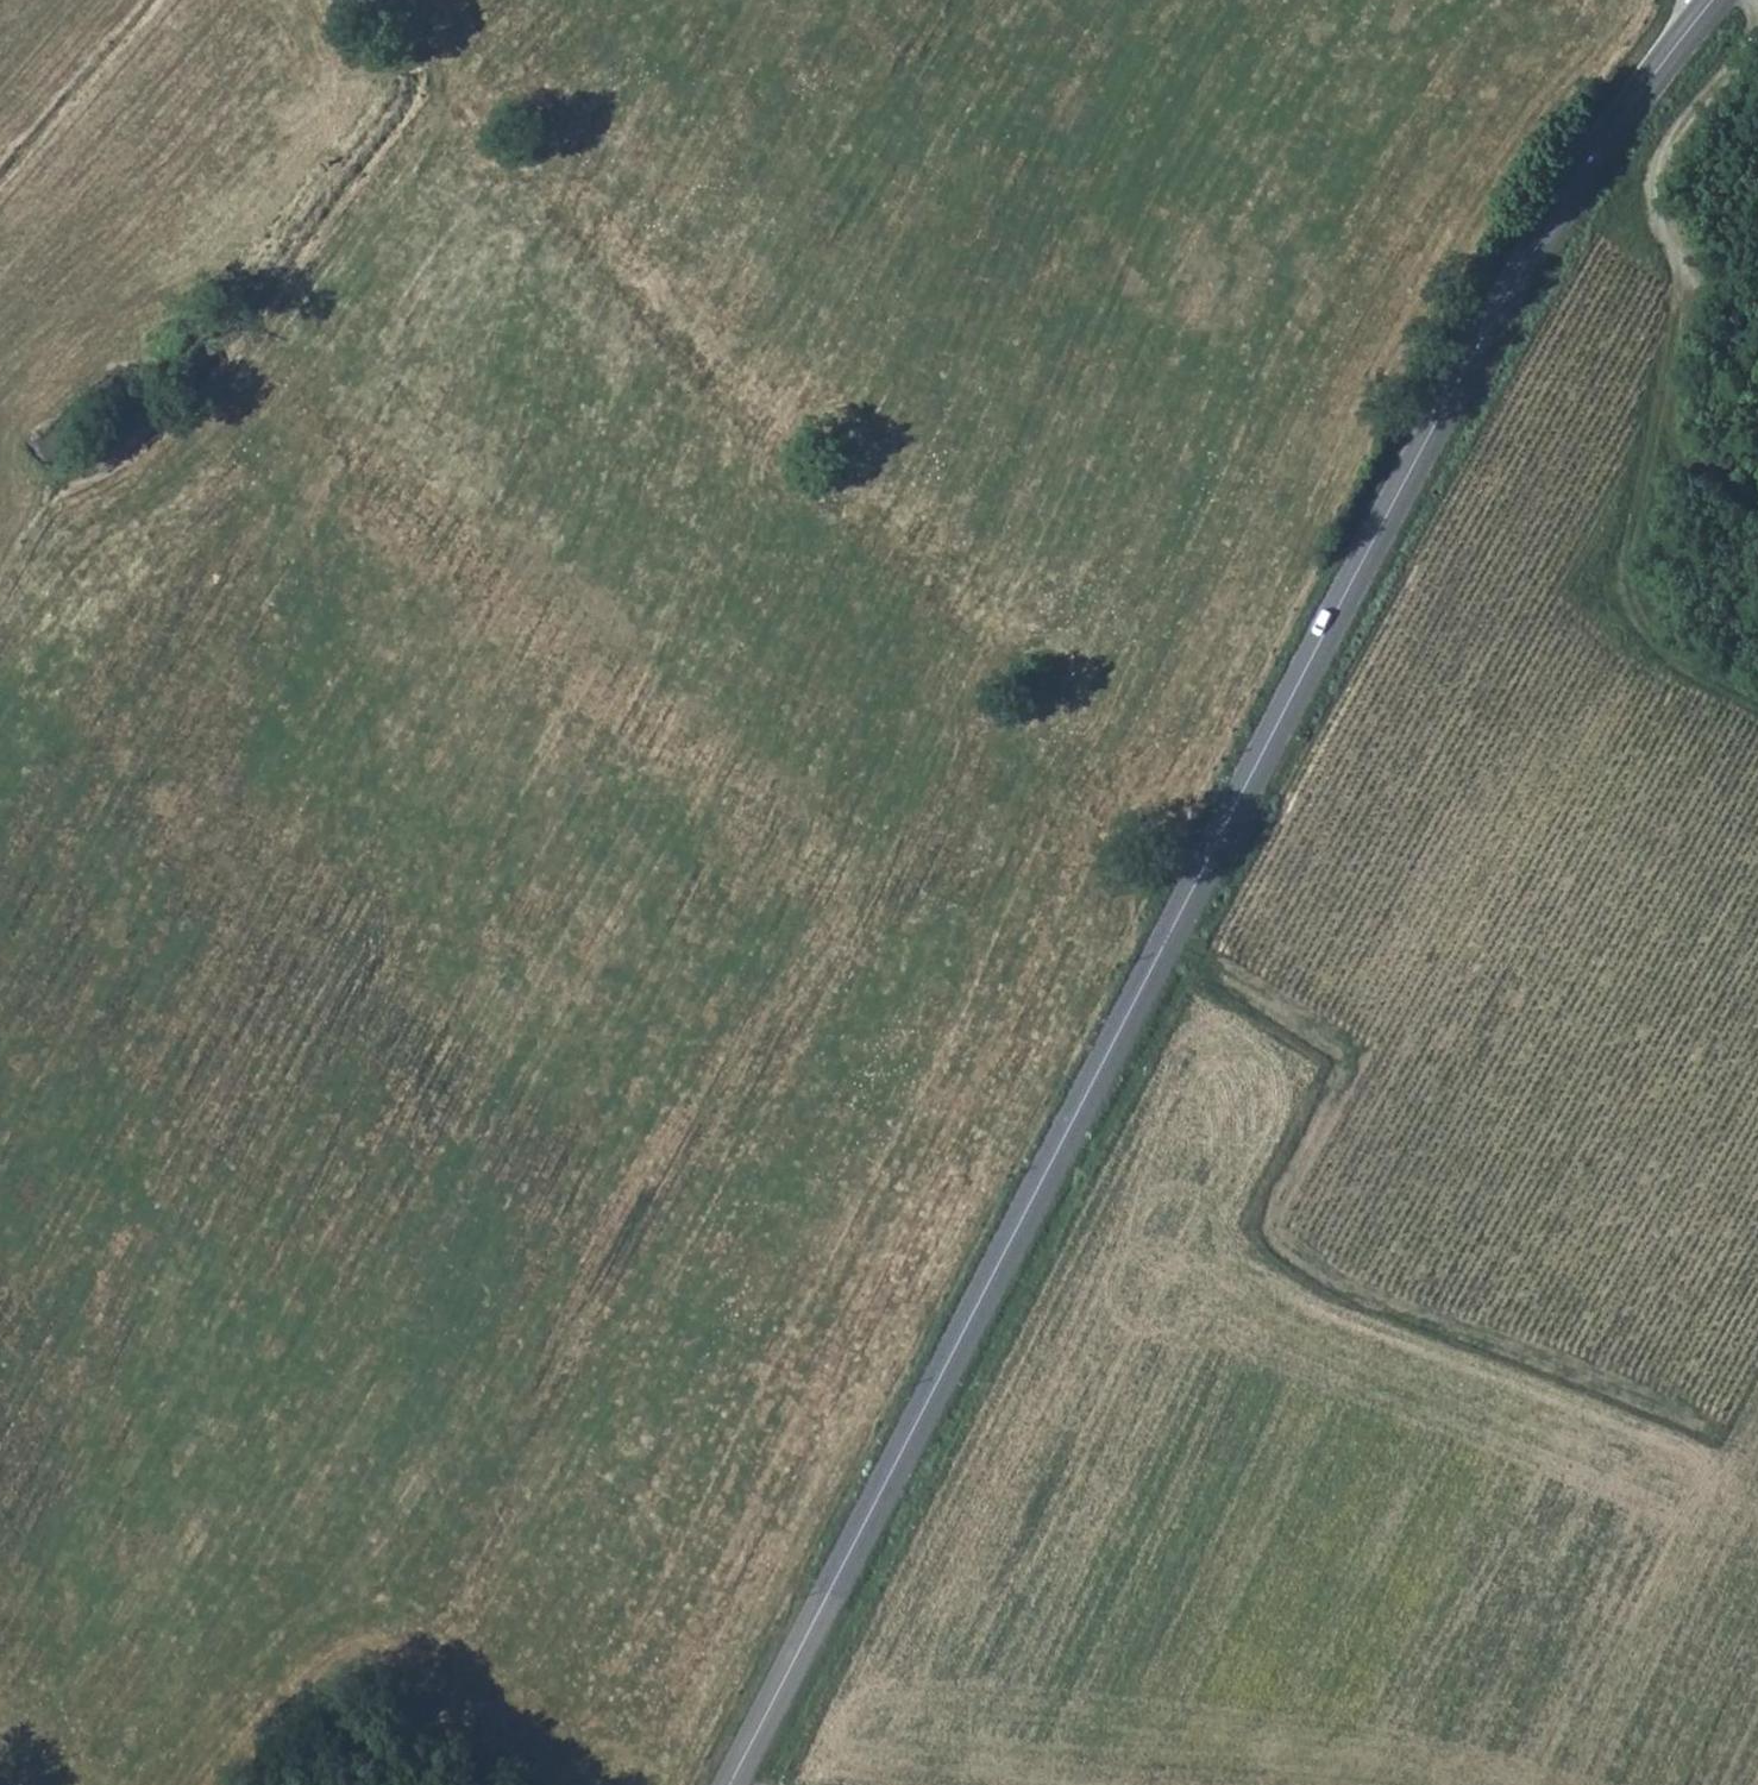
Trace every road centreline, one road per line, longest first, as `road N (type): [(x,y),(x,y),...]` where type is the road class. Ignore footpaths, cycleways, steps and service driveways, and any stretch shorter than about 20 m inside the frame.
road 1 (tertiary): [(730,1784),(1542,239),(1721,0)]
road 2 (track): [(1755,0),(1653,175),(1662,230),(1681,261),(1757,309)]

